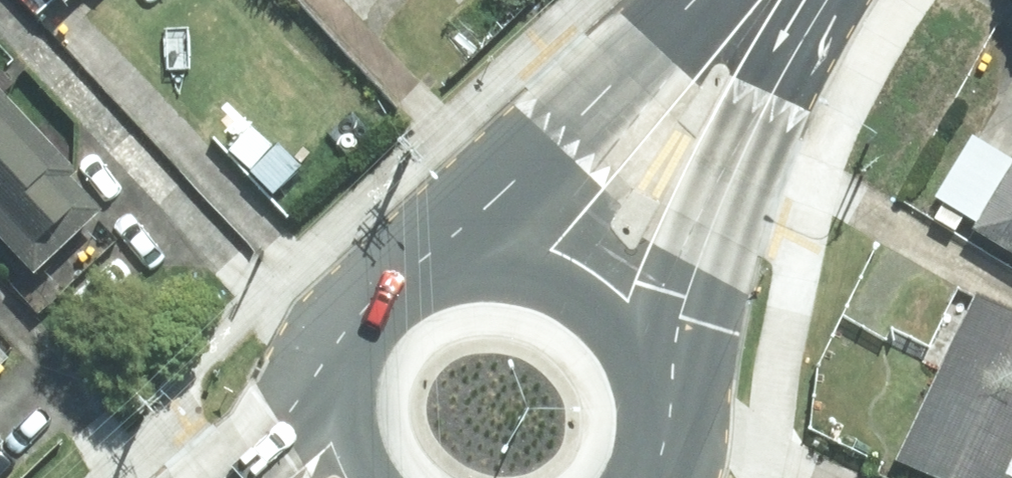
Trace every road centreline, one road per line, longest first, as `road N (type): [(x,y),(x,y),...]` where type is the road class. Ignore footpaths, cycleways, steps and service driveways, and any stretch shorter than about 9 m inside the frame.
road 1 (secondary): [(827,0),(723,197),(674,340),(667,421)]
road 2 (secondary): [(412,269),(696,0)]
road 3 (secondary): [(412,269),(466,256),(496,259),(579,292),(646,354),(667,421)]
road 4 (secondary): [(222,477),(295,404),(352,323)]
road 5 (secondary): [(355,477),(332,384),(352,323)]

